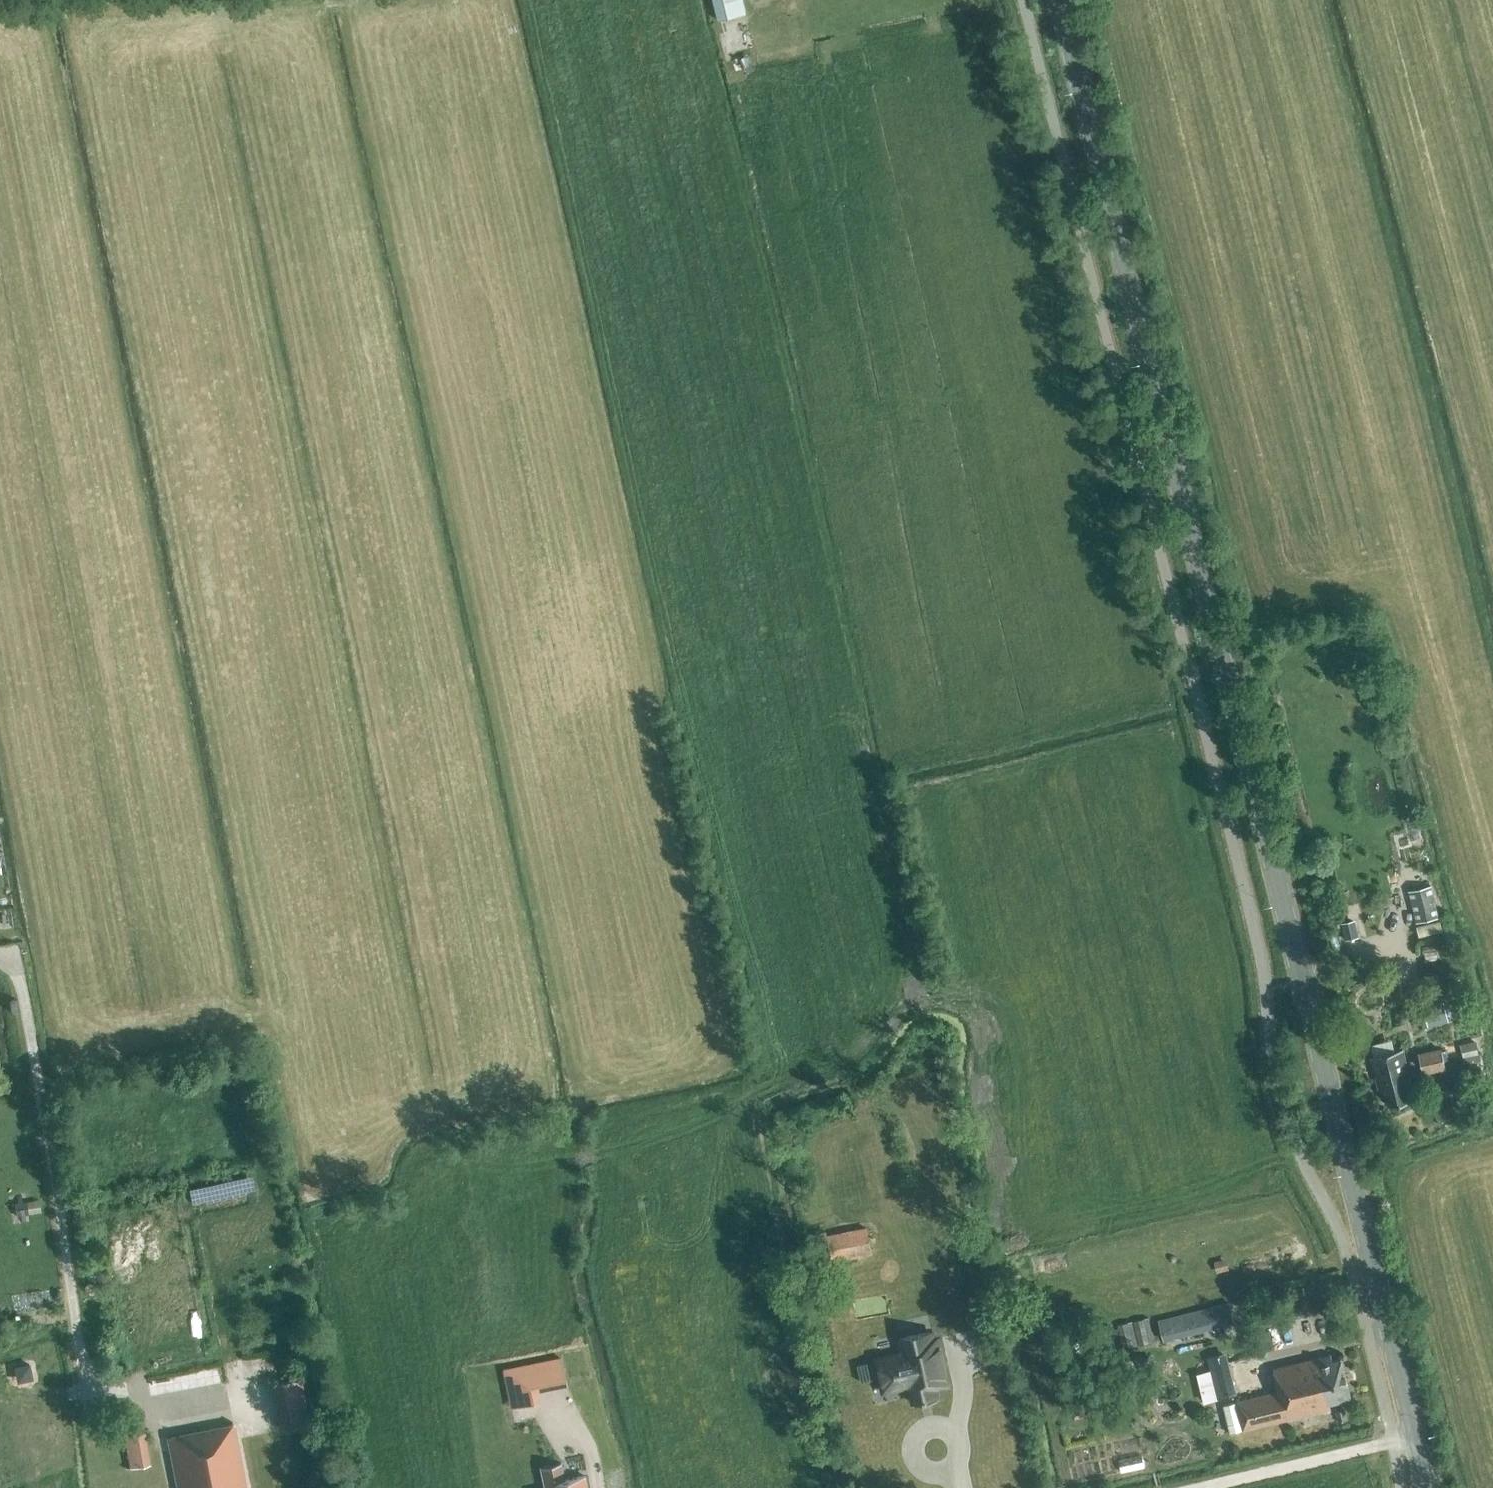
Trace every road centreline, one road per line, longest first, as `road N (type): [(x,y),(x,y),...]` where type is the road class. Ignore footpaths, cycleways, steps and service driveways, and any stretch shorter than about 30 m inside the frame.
road 1 (tertiary): [(1429,1487),(1392,1317),(1281,935),(1057,0)]
road 2 (unclassified): [(82,1351),(14,952),(0,954)]
road 3 (track): [(1395,1447),(1220,1487)]

